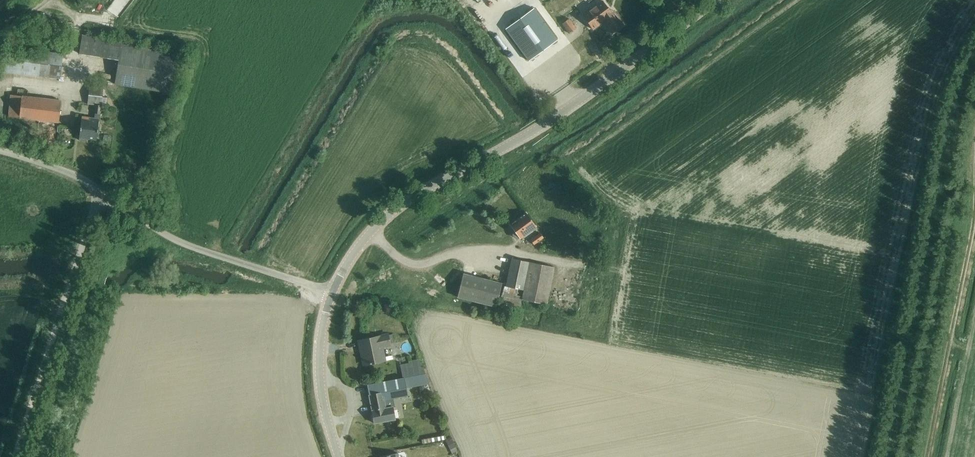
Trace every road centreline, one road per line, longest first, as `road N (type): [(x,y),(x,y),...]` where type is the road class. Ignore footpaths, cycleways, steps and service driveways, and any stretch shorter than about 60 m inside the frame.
road 1 (tertiary): [(331,293),(390,212),(545,125),(715,0)]
road 2 (unclassified): [(17,456),(104,194)]
road 3 (unclassified): [(331,293),(226,259),(104,194)]
road 4 (tertiary): [(331,293),(319,377),(339,456)]

